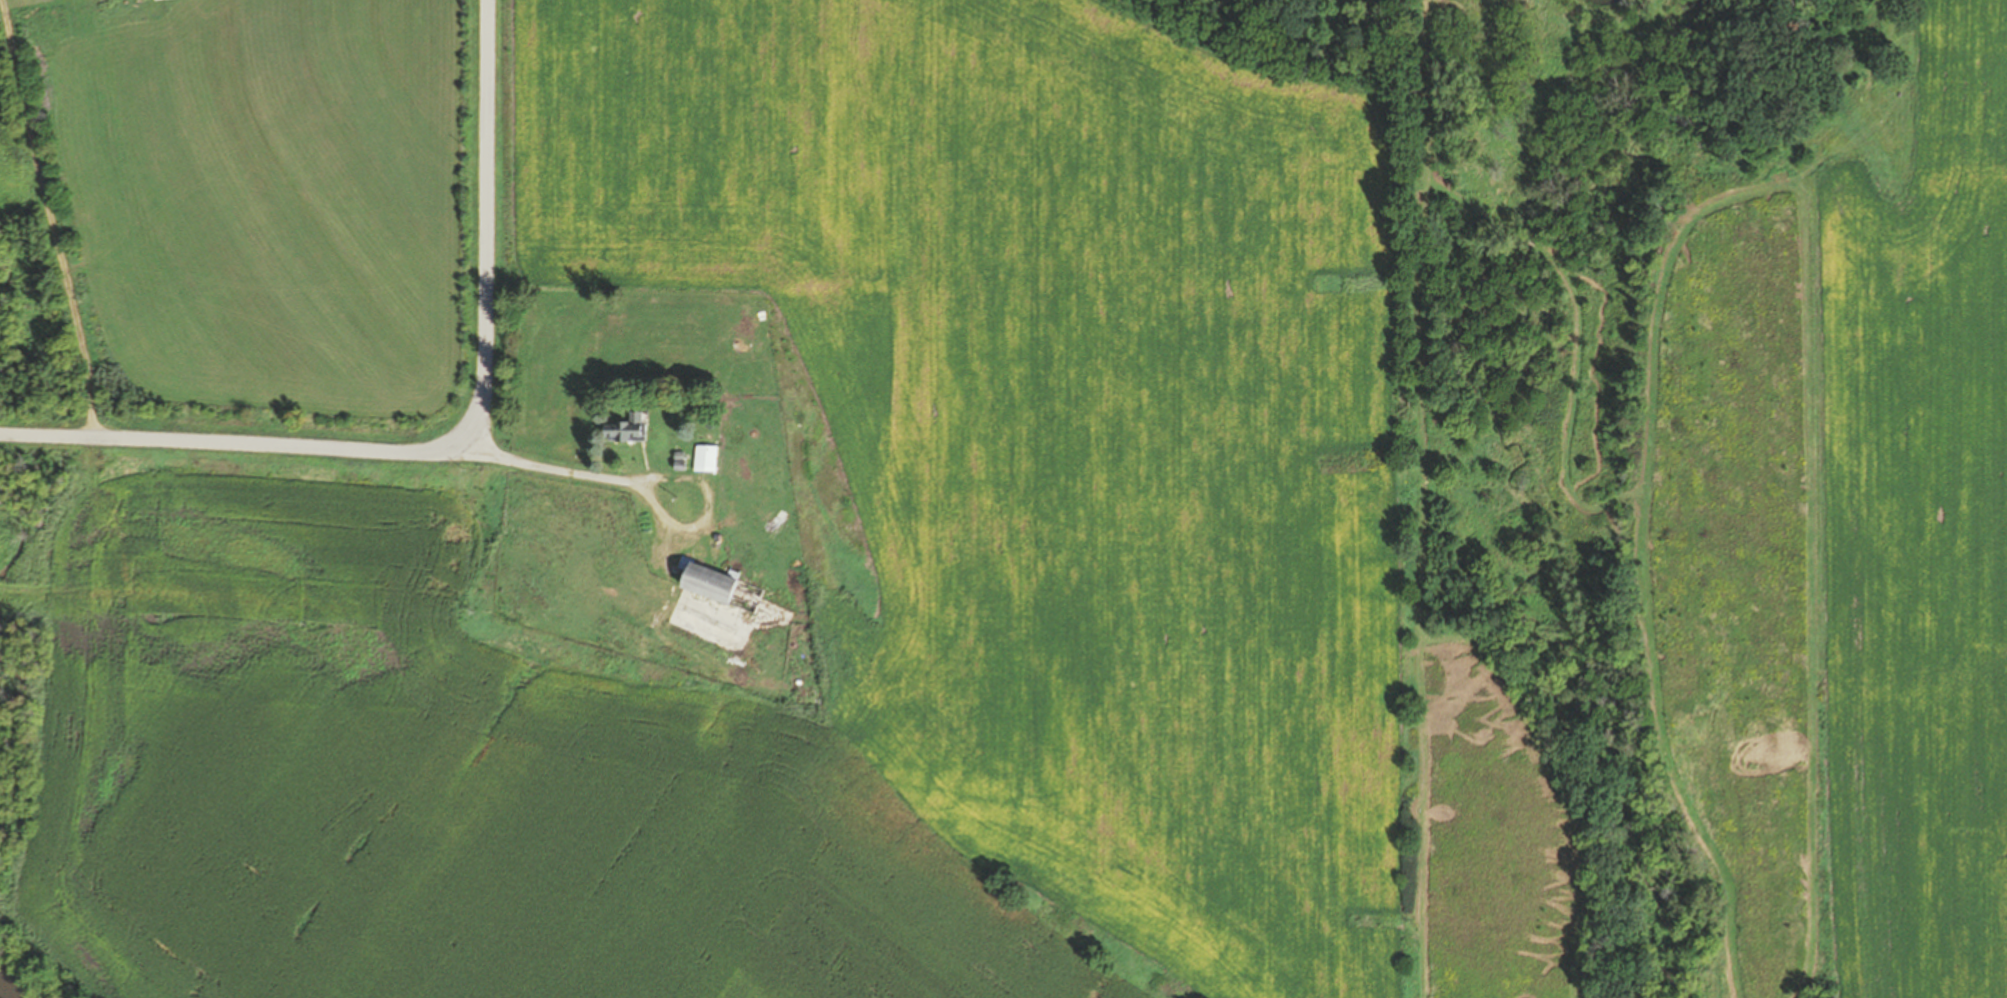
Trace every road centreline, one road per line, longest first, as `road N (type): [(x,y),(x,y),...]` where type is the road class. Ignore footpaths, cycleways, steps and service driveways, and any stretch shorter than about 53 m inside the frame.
road 1 (residential): [(0,431),(413,451),(465,430),(480,381),(481,0)]

